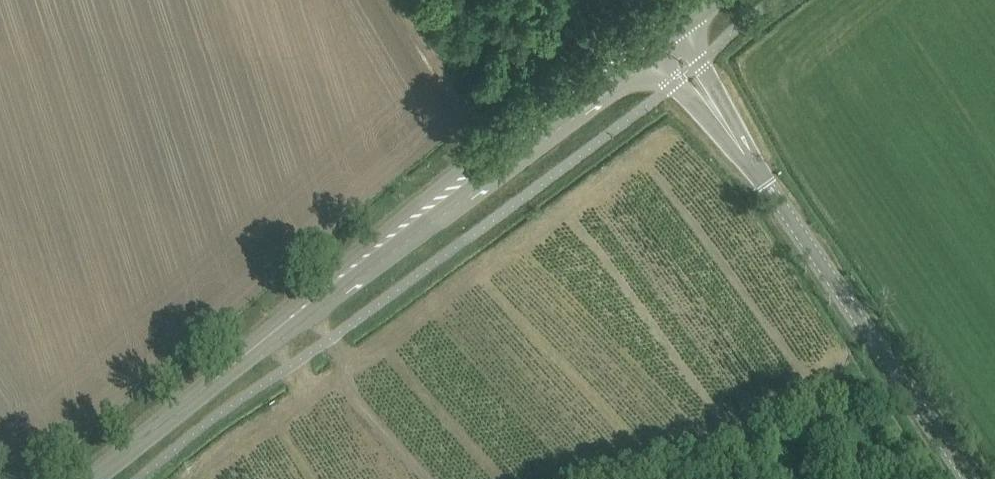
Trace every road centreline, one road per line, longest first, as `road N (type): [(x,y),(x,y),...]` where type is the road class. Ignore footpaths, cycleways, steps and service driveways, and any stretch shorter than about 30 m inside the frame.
road 1 (tertiary): [(652,48),(87,478)]
road 2 (unclassified): [(958,478),(720,116)]
road 3 (track): [(391,0),(480,137)]

